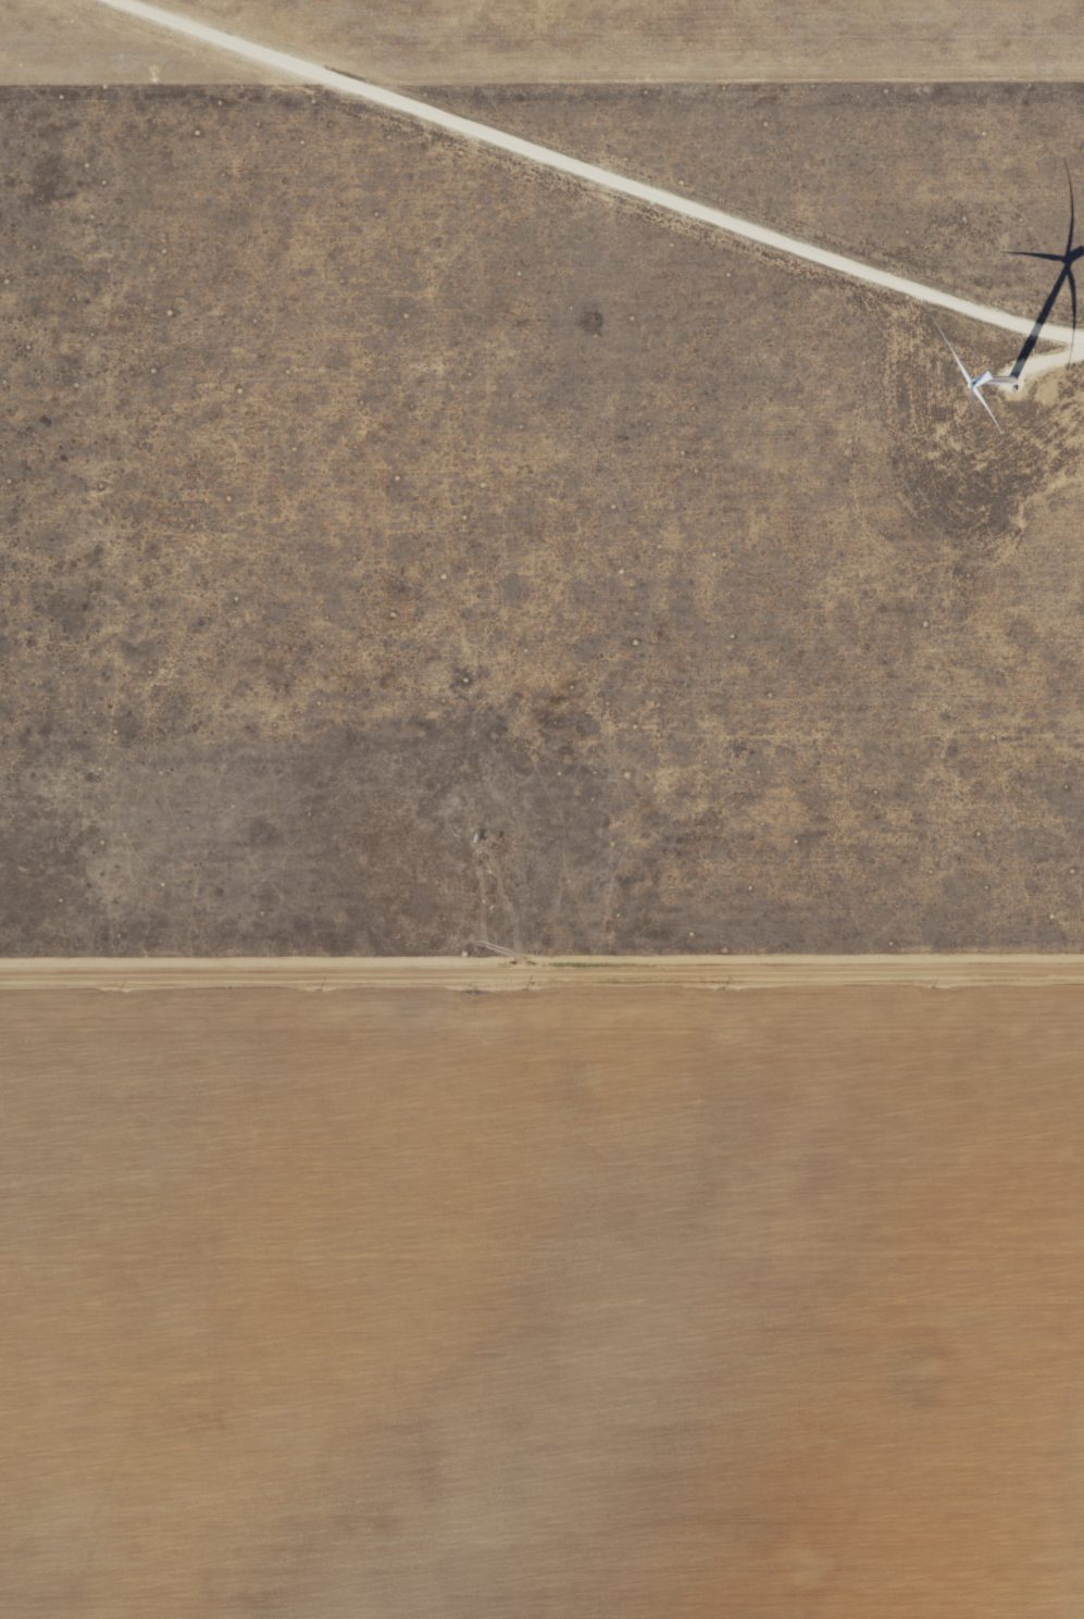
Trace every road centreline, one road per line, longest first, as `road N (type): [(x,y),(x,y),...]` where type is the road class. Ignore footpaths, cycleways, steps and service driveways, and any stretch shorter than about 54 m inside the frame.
road 1 (residential): [(0,970),(1083,966)]

